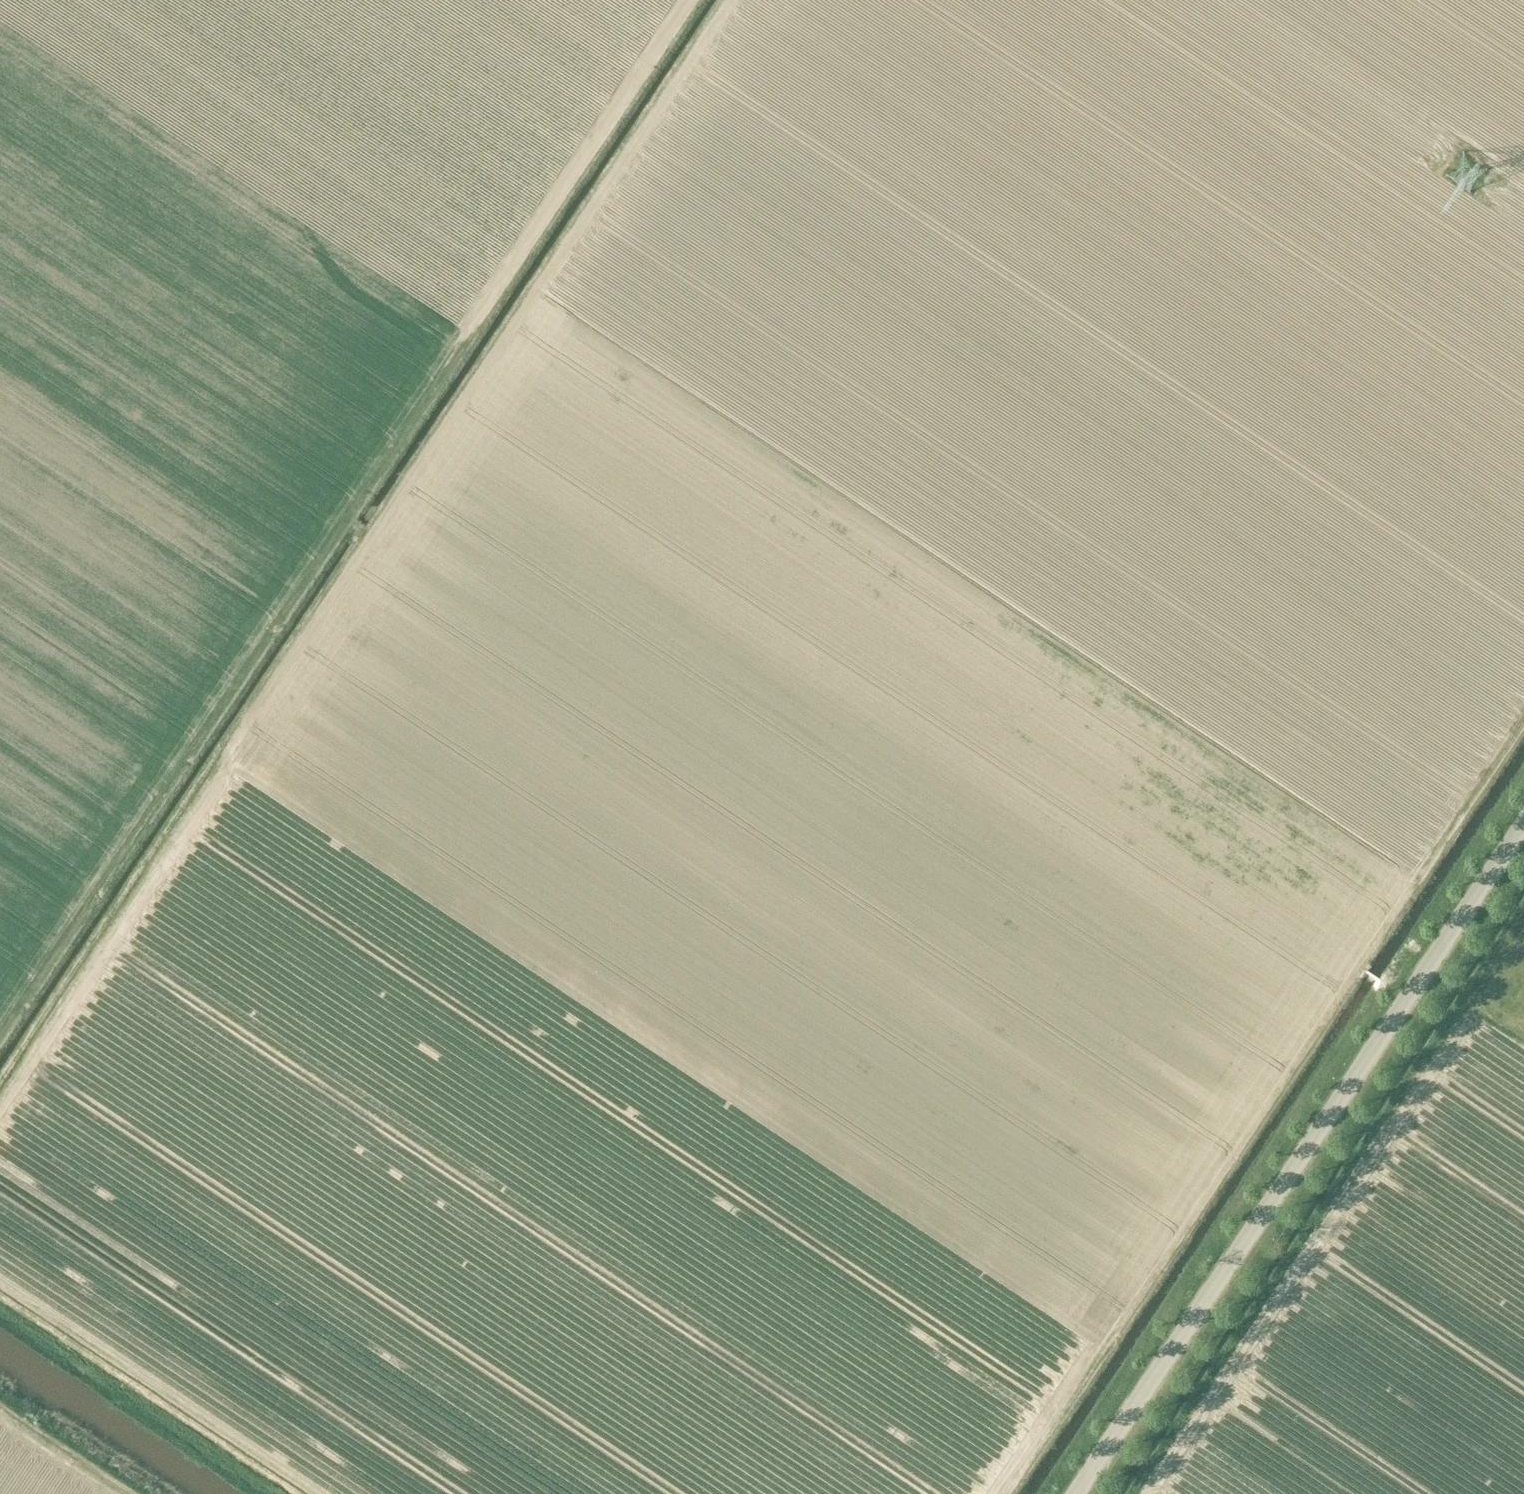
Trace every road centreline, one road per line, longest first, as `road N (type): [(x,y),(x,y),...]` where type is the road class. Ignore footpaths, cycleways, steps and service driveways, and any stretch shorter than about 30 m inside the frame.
road 1 (unclassified): [(1076,1493),(1523,823)]

